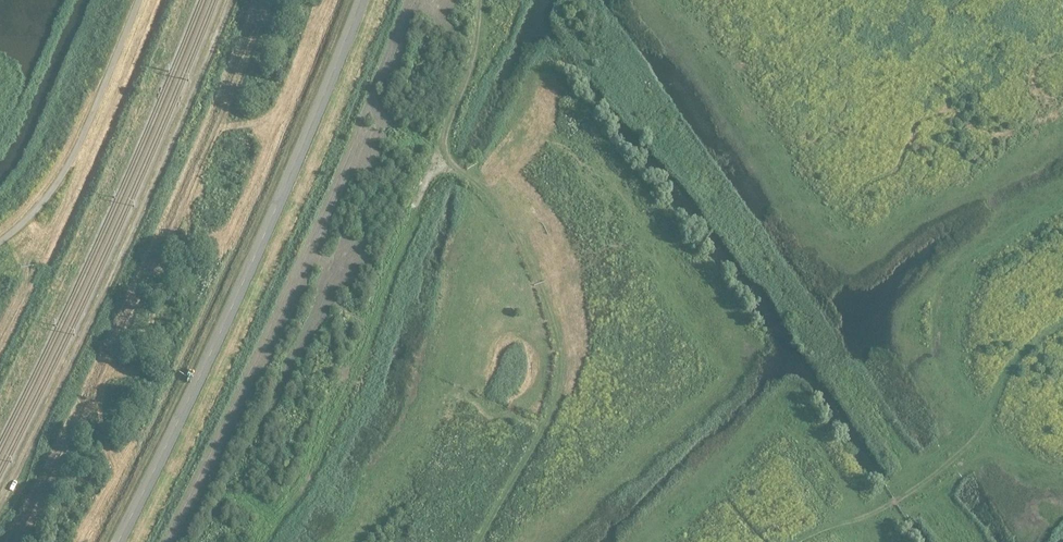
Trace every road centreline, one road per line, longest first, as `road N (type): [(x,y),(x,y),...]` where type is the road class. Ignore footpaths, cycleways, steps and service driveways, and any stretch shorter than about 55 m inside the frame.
road 1 (tertiary): [(117,541),(231,308),(361,0)]
road 2 (track): [(0,507),(113,280),(233,0)]
road 3 (track): [(139,0),(77,152),(0,250)]

